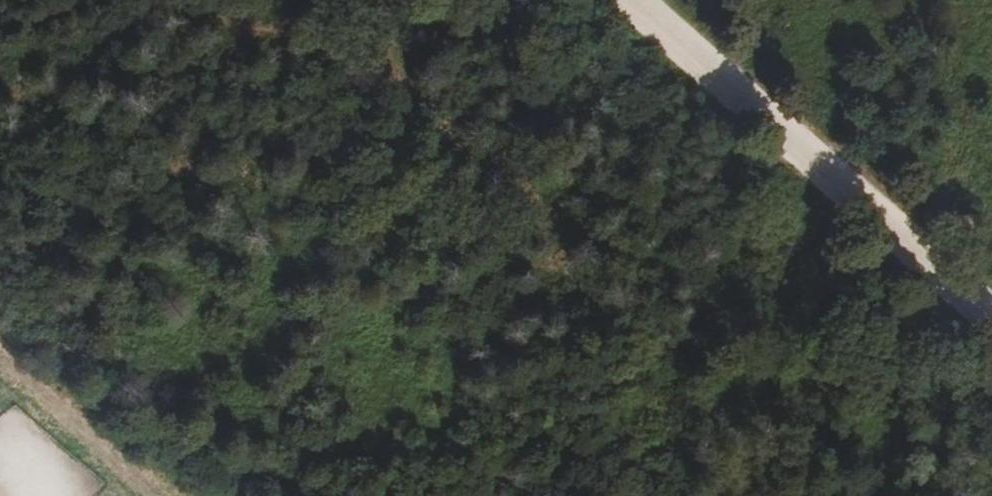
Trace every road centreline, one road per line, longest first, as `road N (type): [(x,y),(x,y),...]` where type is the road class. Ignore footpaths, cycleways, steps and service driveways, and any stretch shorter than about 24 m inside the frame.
road 1 (track): [(991,315),(627,0)]

